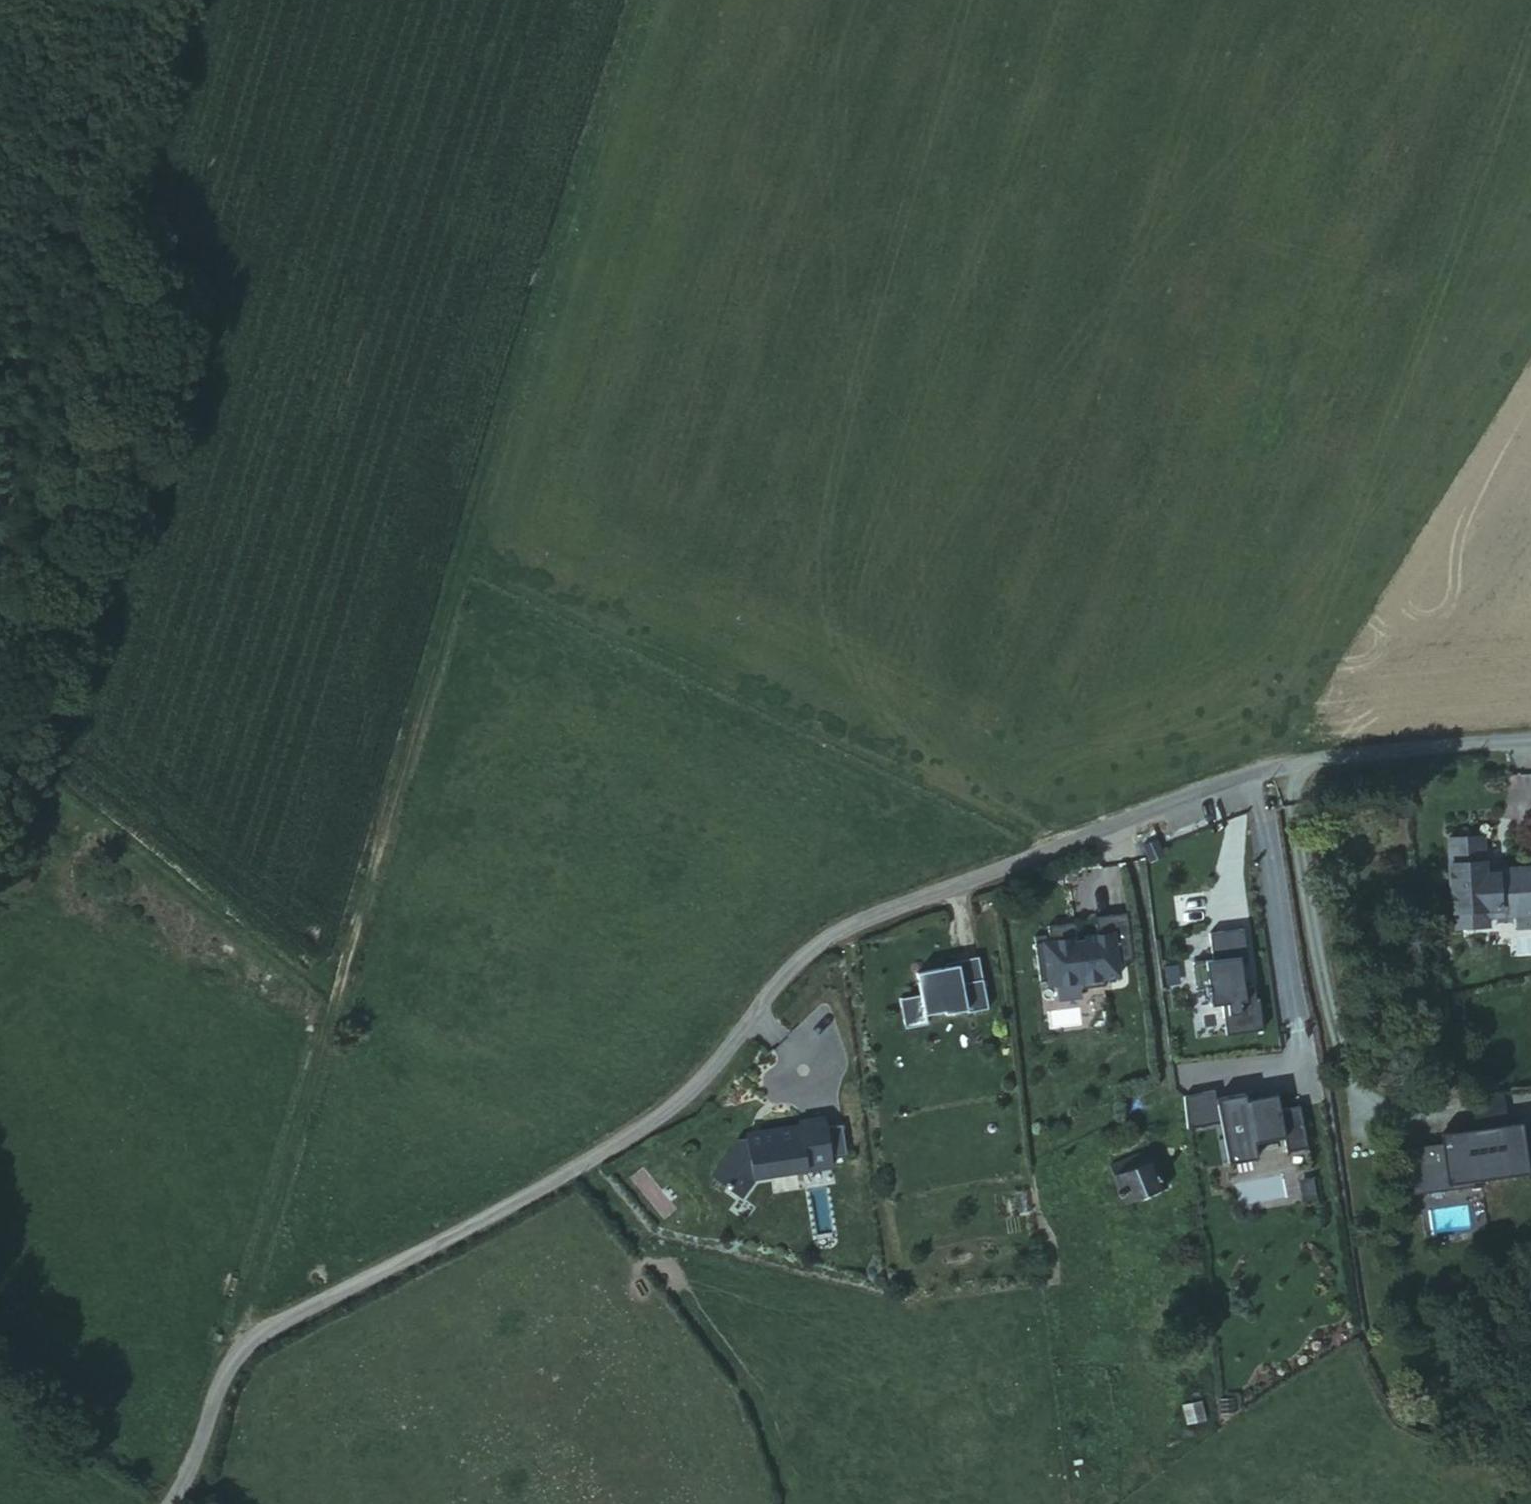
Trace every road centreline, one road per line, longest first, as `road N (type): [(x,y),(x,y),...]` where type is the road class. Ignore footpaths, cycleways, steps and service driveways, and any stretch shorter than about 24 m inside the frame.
road 1 (unclassified): [(1530,740),(1268,773),(835,933),(780,977),(726,1054),(650,1126),(230,1345),(184,1479),(164,1503)]

